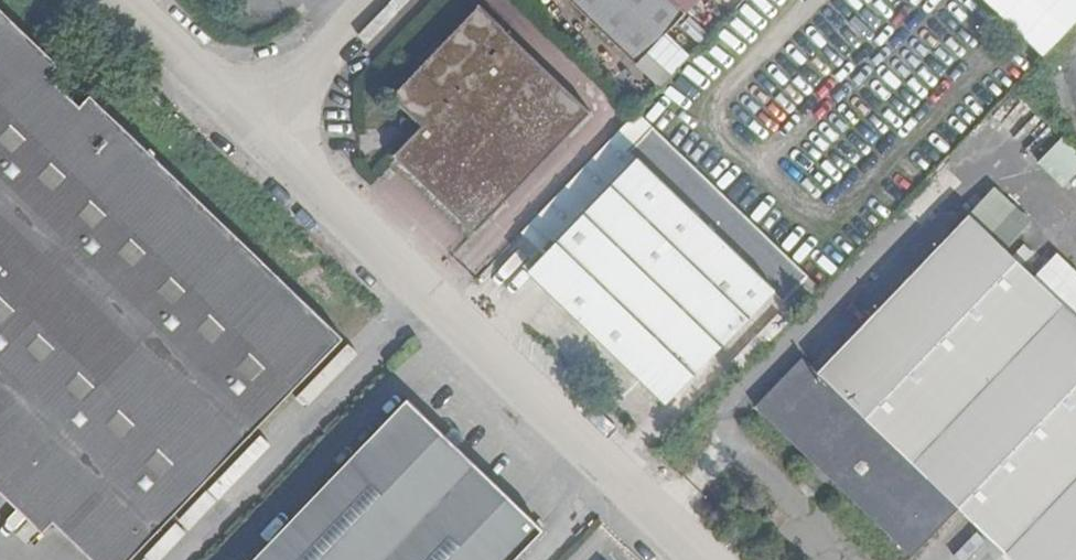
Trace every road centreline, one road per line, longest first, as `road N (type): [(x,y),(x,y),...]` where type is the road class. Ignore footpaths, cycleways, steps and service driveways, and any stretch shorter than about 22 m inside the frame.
road 1 (unclassified): [(250,130),(699,559)]
road 2 (unclassified): [(114,0),(250,130)]
road 3 (unclassified): [(375,0),(250,130)]

